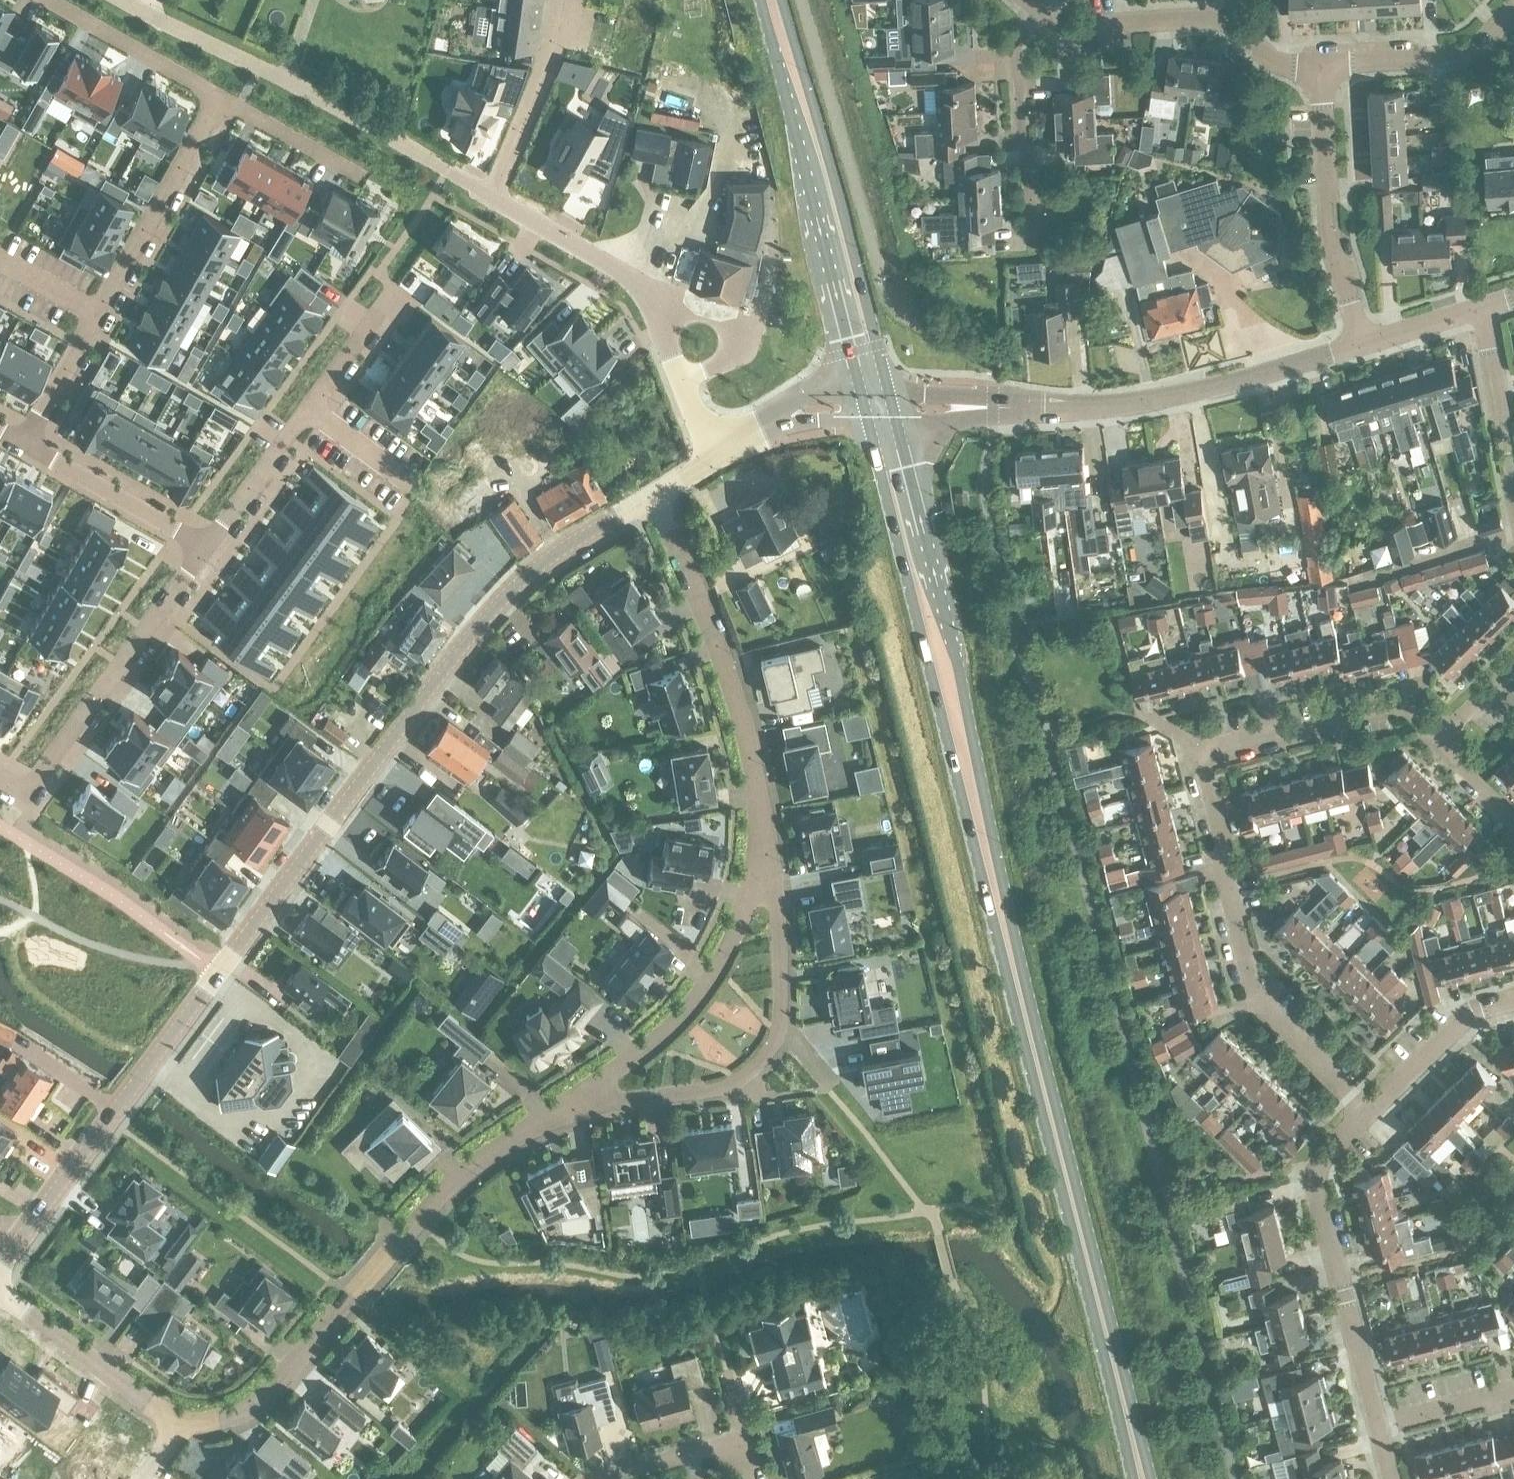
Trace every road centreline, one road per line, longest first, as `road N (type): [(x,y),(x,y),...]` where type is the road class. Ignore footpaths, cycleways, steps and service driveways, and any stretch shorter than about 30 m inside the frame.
road 1 (primary): [(1139,1478),(874,409)]
road 2 (tertiary): [(0,1270),(475,628),(540,564),(650,497)]
road 3 (residential): [(1369,1106),(1255,1004),(1192,765),(1204,753),(1395,704),(1443,734)]
road 4 (residential): [(185,1421),(218,1422),(267,1393),(461,1182),(565,1108)]
road 5 (residential): [(874,409),(1120,404),(1252,377),(1361,342)]
road 6 (primary): [(874,409),(771,0)]
road 7 (residential): [(490,194),(331,103),(121,0)]
road 8 (residential): [(766,876),(739,706),(650,497)]
road 9 (residential): [(766,876),(782,972),(778,1033),(766,1055),(739,1077),(696,1092),(565,1108)]
road 10 (residential): [(220,98),(31,438)]
road 11 (unclassified): [(782,425),(743,360),(705,324),(490,194)]
road 12 (residential): [(1379,1426),(1314,1177),(1369,1106)]
road 13 (residential): [(0,778),(31,795),(211,546)]
road 14 (residential): [(211,546),(398,288)]
road 15 (residential): [(565,1108),(674,1027),(732,951),(766,876)]
road 16 (residential): [(1319,70),(1281,63),(1215,20),(1089,26),(1036,5)]
road 17 (residential): [(1361,342),(1334,252),(1319,70)]
road 18 (residential): [(1033,236),(1018,46),(1036,5)]
road 19 (residential): [(0,1291),(163,1414),(185,1421)]
road 20 (residential): [(1513,12),(1492,39),(1456,57),(1319,70)]
road 21 (residential): [(31,438),(211,546)]
road 22 (residential): [(490,194),(552,54),(561,0)]
road 23 (residential): [(48,0),(220,98)]
road 24 (residential): [(1369,1106),(1467,1016),(1513,1000)]
road 25 (residential): [(1513,484),(1479,310)]
road 26 (residential): [(220,98),(366,178)]
road 27 (residential): [(751,1465),(717,1446),(598,1478)]
road 28 (tertiary): [(650,497),(782,425)]
road 29 (residential): [(1379,1426),(1513,1392)]
road 30 (residential): [(1513,826),(1433,743),(1443,734)]
road 31 (residential): [(1361,342),(1479,310)]

